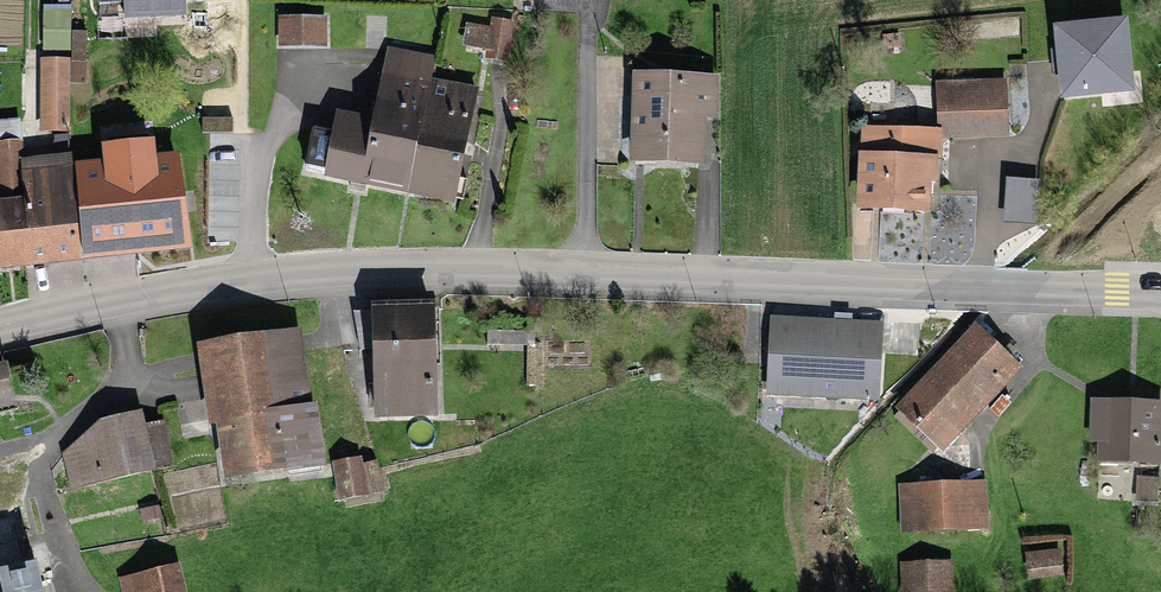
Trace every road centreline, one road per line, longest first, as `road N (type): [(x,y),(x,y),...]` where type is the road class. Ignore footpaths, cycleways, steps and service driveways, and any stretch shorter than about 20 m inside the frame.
road 1 (secondary): [(1160,292),(355,268),(183,288),(0,327)]

